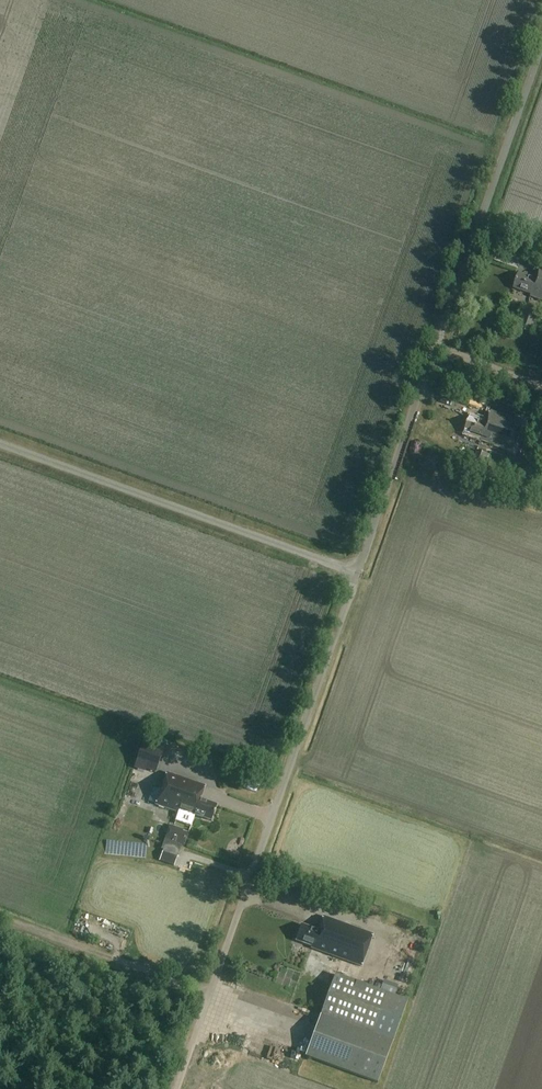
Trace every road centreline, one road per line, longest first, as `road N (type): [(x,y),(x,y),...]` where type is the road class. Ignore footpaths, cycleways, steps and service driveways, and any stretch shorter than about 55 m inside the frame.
road 1 (unclassified): [(356,573),(541,43)]
road 2 (unclassified): [(178,1088),(356,573)]
road 3 (unclassified): [(356,573),(0,443)]
road 4 (track): [(0,919),(211,996)]

